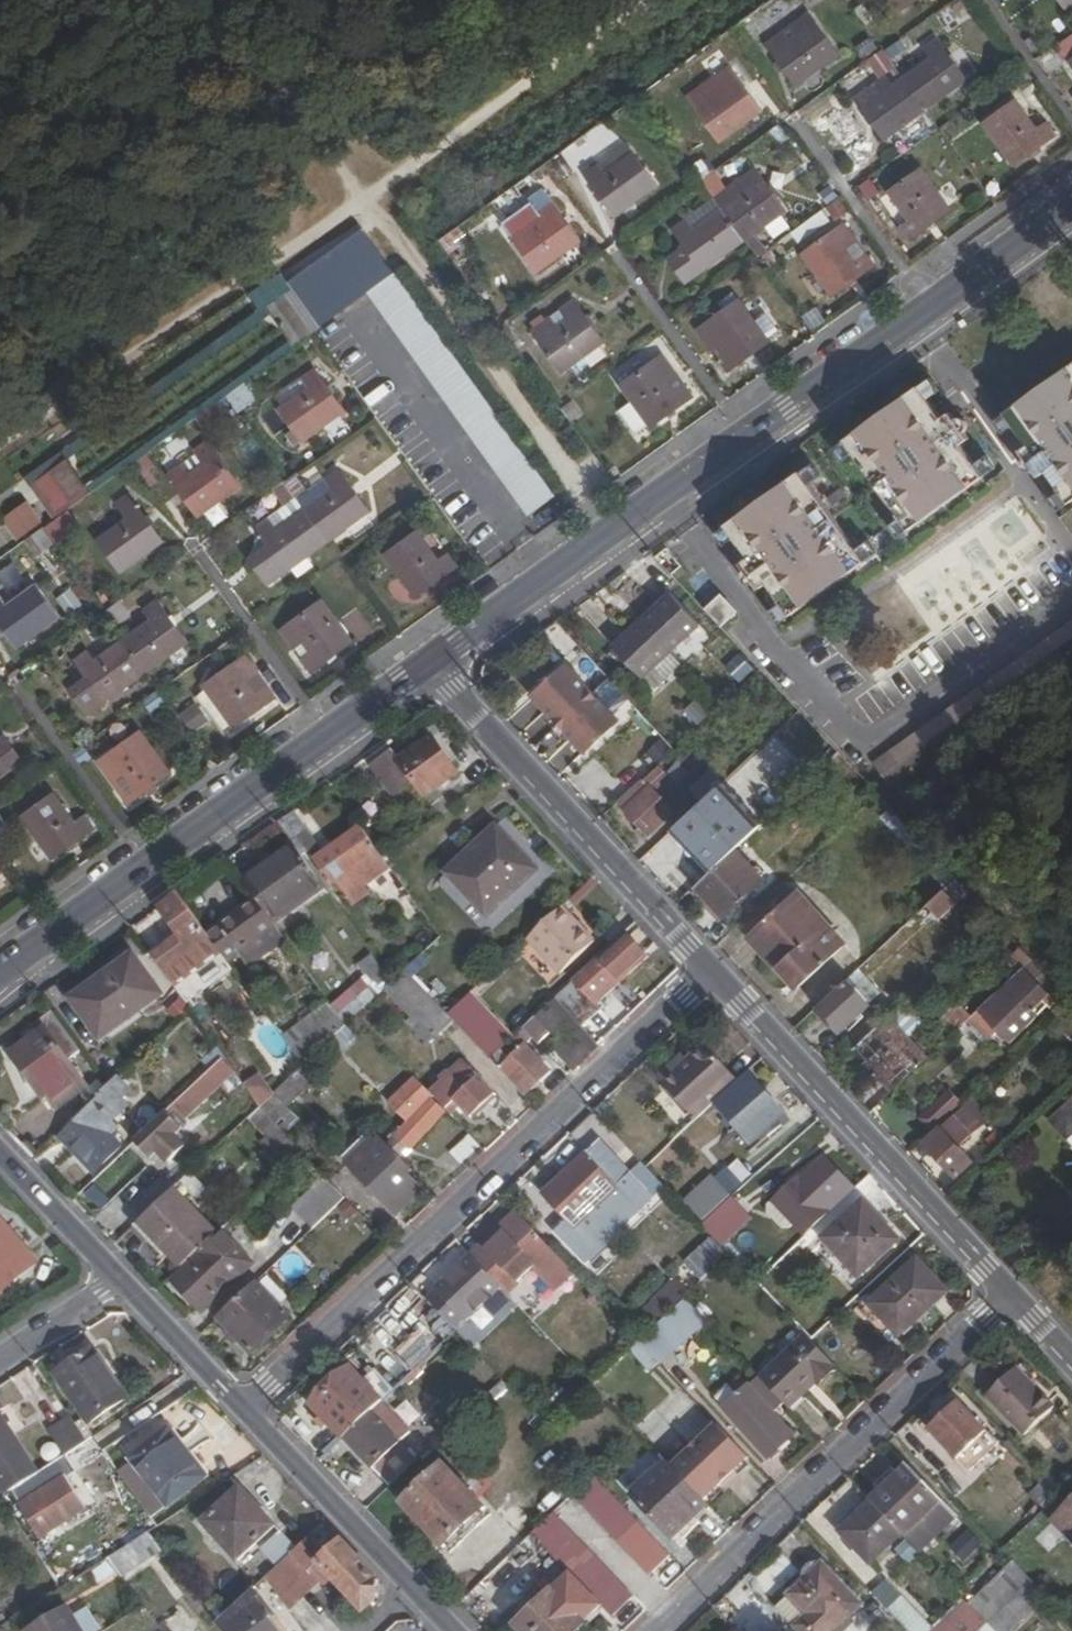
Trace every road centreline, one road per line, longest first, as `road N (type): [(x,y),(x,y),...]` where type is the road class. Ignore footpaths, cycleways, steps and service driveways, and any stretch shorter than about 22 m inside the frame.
road 1 (tertiary): [(431,657),(1071,206)]
road 2 (residential): [(709,967),(241,1409)]
road 3 (tertiary): [(0,975),(431,657)]
road 4 (residential): [(654,1630),(1008,1293)]
road 5 (residential): [(709,967),(1008,1293)]
road 6 (track): [(0,436),(364,199)]
road 7 (residential): [(431,657),(709,967)]
road 8 (track): [(606,532),(364,199)]
road 9 (track): [(364,199),(633,0)]
road 10 (tertiary): [(455,1630),(241,1409)]
road 11 (track): [(364,199),(182,0)]
road 12 (tertiary): [(241,1409),(116,1276)]
road 13 (tertiary): [(116,1276),(0,1153)]
road 14 (residential): [(116,1276),(0,1352)]

